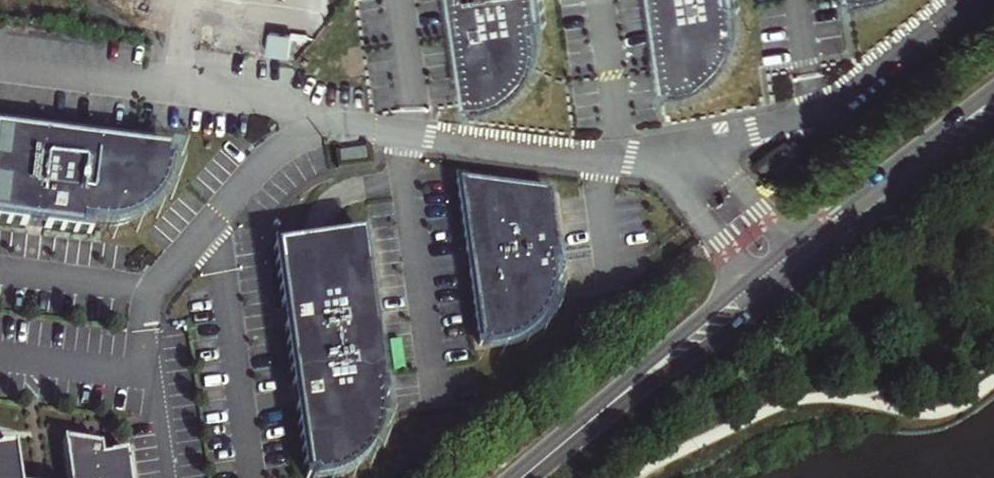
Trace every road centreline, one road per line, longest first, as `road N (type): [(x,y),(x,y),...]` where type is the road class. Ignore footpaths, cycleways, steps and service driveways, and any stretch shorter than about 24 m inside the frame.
road 1 (tertiary): [(771,269),(511,477)]
road 2 (tertiary): [(567,477),(794,295)]
road 3 (tertiary): [(993,90),(771,269)]
road 4 (tertiary): [(794,295),(993,135)]
road 5 (residential): [(771,269),(675,164)]

